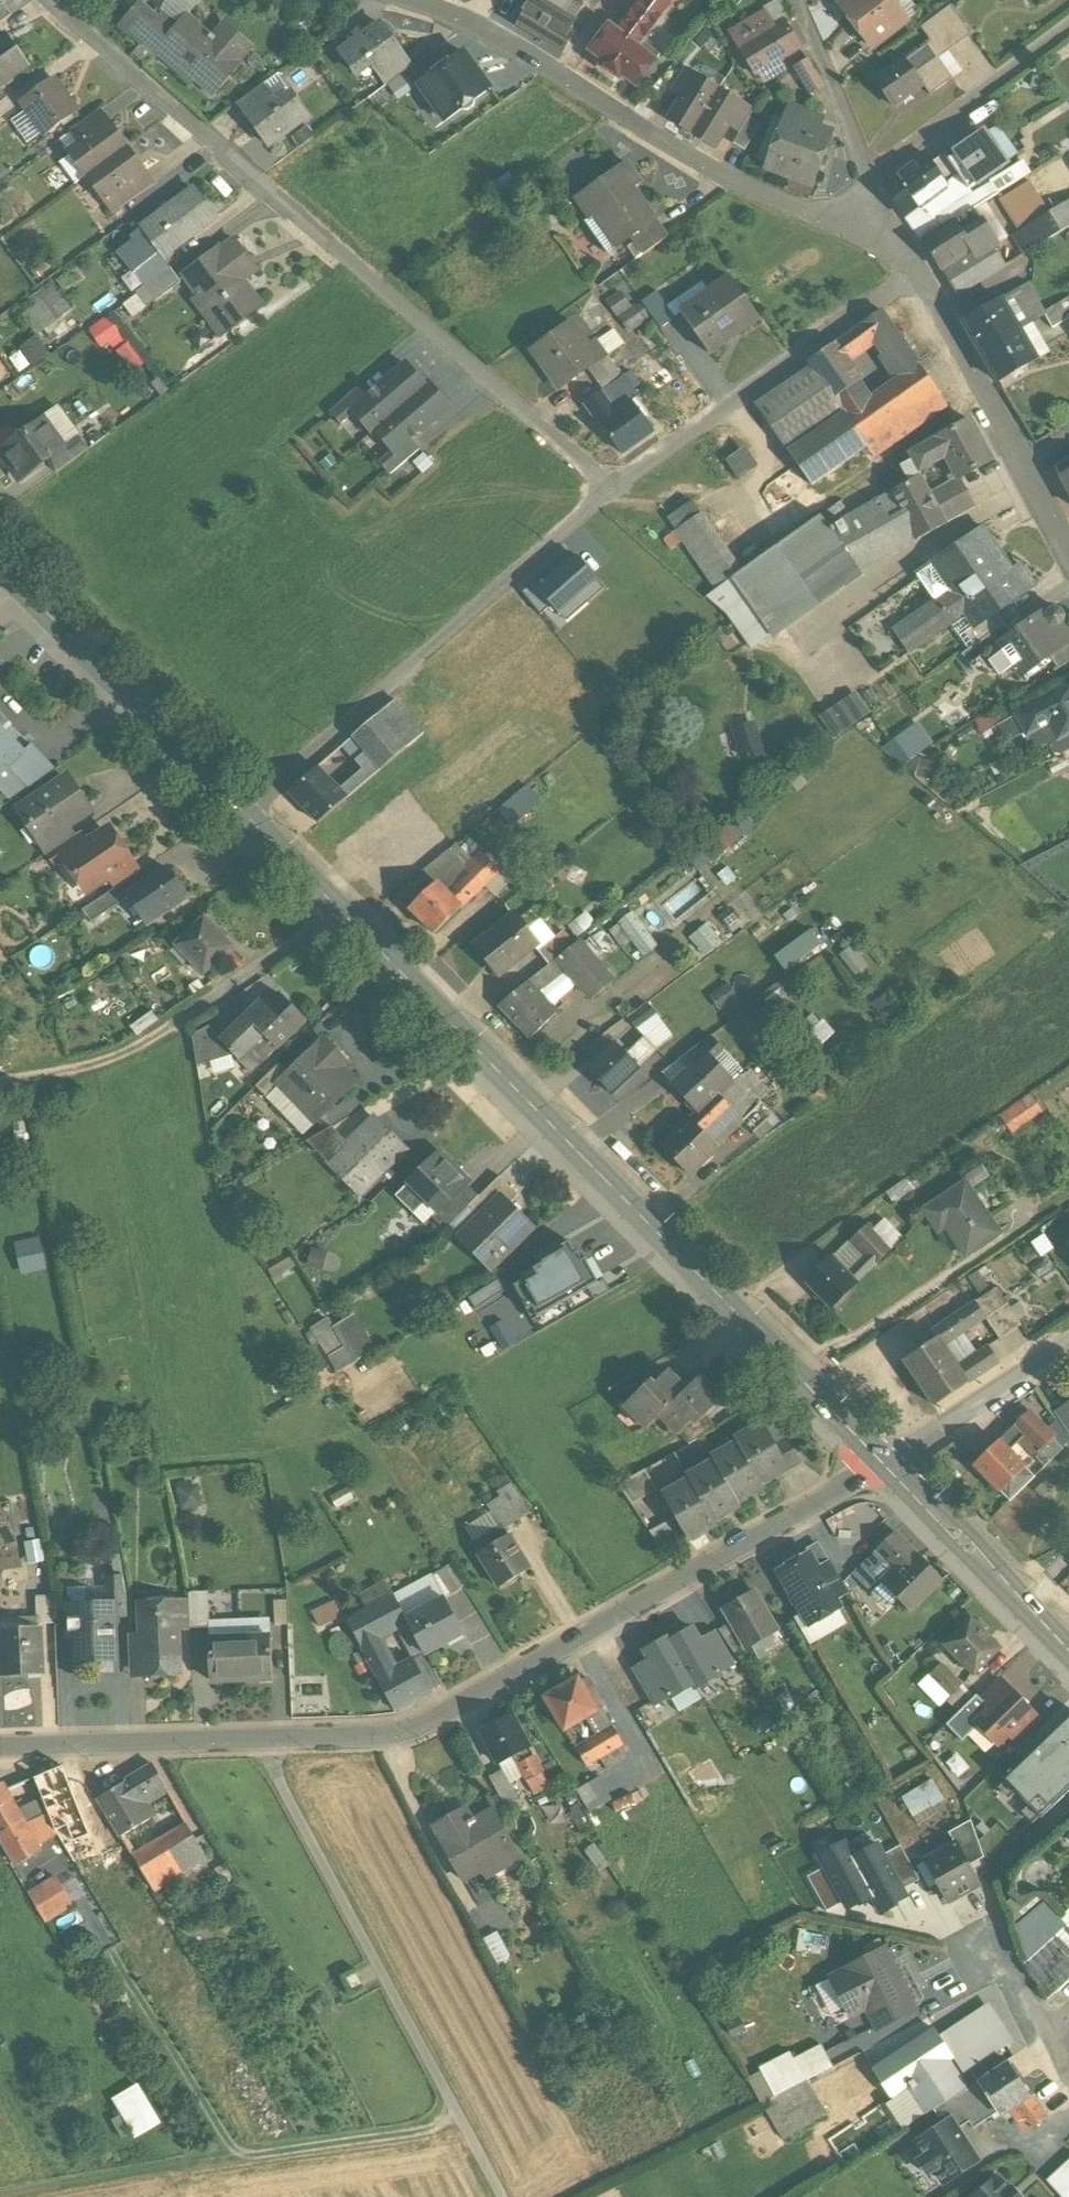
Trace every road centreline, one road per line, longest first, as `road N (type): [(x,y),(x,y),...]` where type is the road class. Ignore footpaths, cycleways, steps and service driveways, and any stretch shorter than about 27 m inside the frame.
road 1 (unclassified): [(0,1746),(407,1733),(866,1475)]
road 2 (primary): [(883,1467),(241,812)]
road 3 (residential): [(54,0),(614,490)]
road 4 (residential): [(408,0),(531,52),(711,174),(900,248)]
road 5 (track): [(260,1737),(503,2196)]
road 6 (residential): [(614,490),(241,812)]
road 7 (track): [(457,2115),(257,2157),(131,1973)]
road 8 (track): [(0,1083),(94,1065),(151,1042),(337,908)]
road 9 (residential): [(919,270),(614,490)]
road 10 (primary): [(241,812),(0,567)]
road 11 (residential): [(919,270),(1068,554)]
road 12 (residential): [(798,0),(865,179),(900,248)]
road 13 (track): [(865,179),(1068,25)]
road 14 (primary): [(1068,1651),(970,1534),(889,1474)]
road 15 (primary): [(889,1474),(1068,1653)]
road 16 (residential): [(1068,1343),(883,1467)]
road 17 (track): [(58,2196),(257,2157)]

